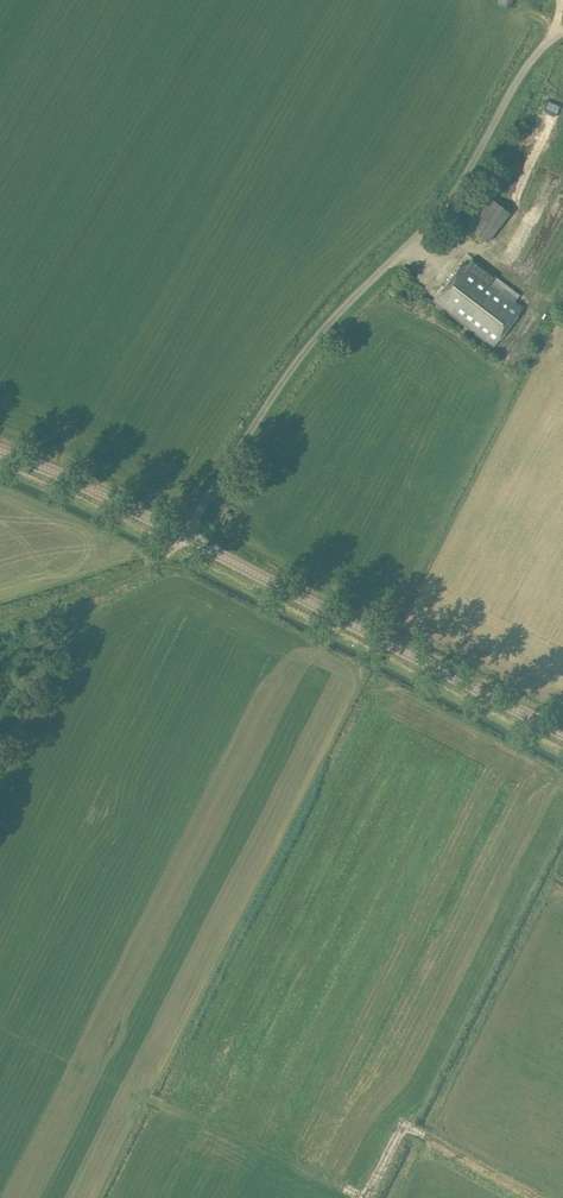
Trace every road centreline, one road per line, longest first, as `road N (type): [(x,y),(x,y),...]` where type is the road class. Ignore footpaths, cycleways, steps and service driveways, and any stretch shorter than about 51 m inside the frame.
road 1 (unclassified): [(184,537),(333,321),(461,195),(530,69),(562,38)]
road 2 (tertiary): [(562,734),(184,537)]
road 3 (tertiary): [(0,453),(184,537)]

